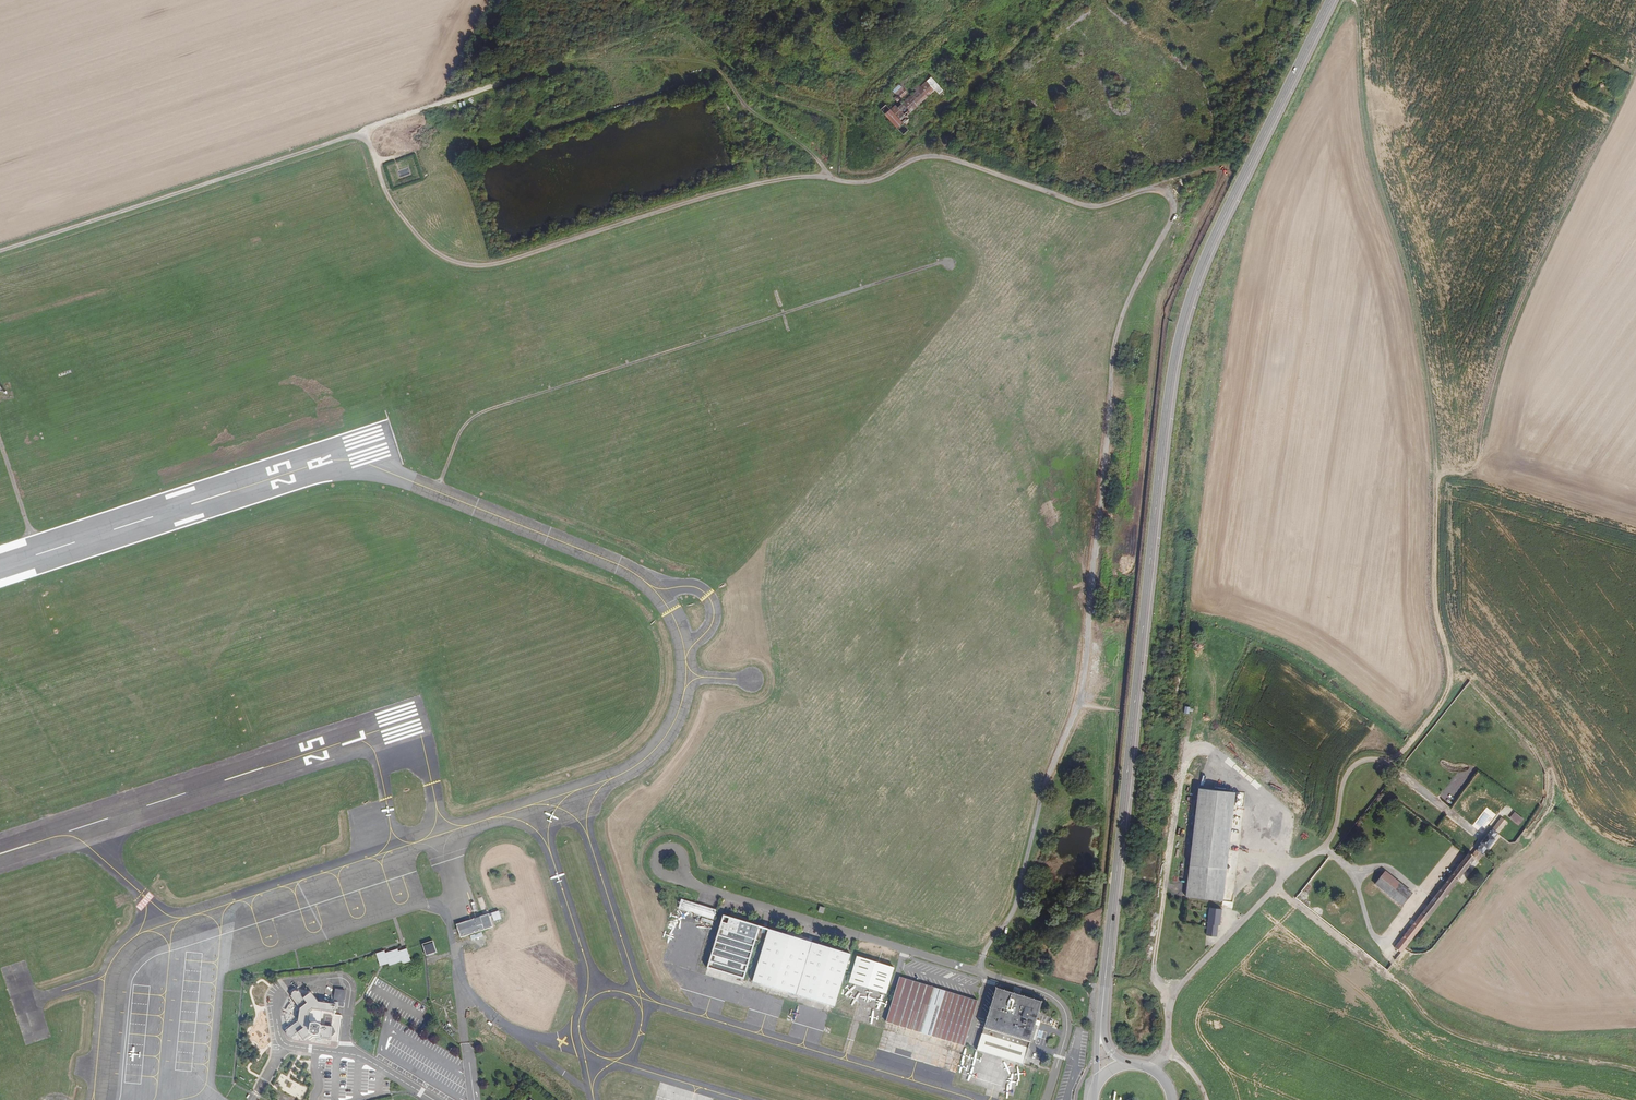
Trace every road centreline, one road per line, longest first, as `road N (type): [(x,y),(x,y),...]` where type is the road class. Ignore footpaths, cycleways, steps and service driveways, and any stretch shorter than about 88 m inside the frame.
road 1 (track): [(983,955),(1015,914),(1084,687),(1114,352),(1174,215),(1168,192),(1158,187),(1091,208),(931,155),(873,181),(800,177),(735,189),(472,266),(421,242),(386,197),(366,143),(350,137),(0,251)]
road 2 (secondary): [(1331,0),(1206,255),(1177,346),(1102,1012)]
road 3 (track): [(1353,0),(1366,140),(1404,261),(1431,405),(1431,568),(1450,669),(1443,700),(1403,752),(1347,772),(1335,831),(1275,886)]
road 4 (track): [(1436,469),(1477,469),(1507,354),(1538,278),(1635,77)]
road 5 (track): [(1275,886),(1404,986),(1428,1019),(1496,1047),(1635,1072)]
road 6 (track): [(1175,992),(1154,963),(1190,721)]
road 7 (track): [(829,179),(819,162),(746,106),(722,65)]
road 8 (track): [(1404,986),(1537,1055)]
road 9 (track): [(1072,0),(962,99)]
road 10 (track): [(1275,886),(1175,992)]
road 11 (track): [(1388,760),(1481,837)]

